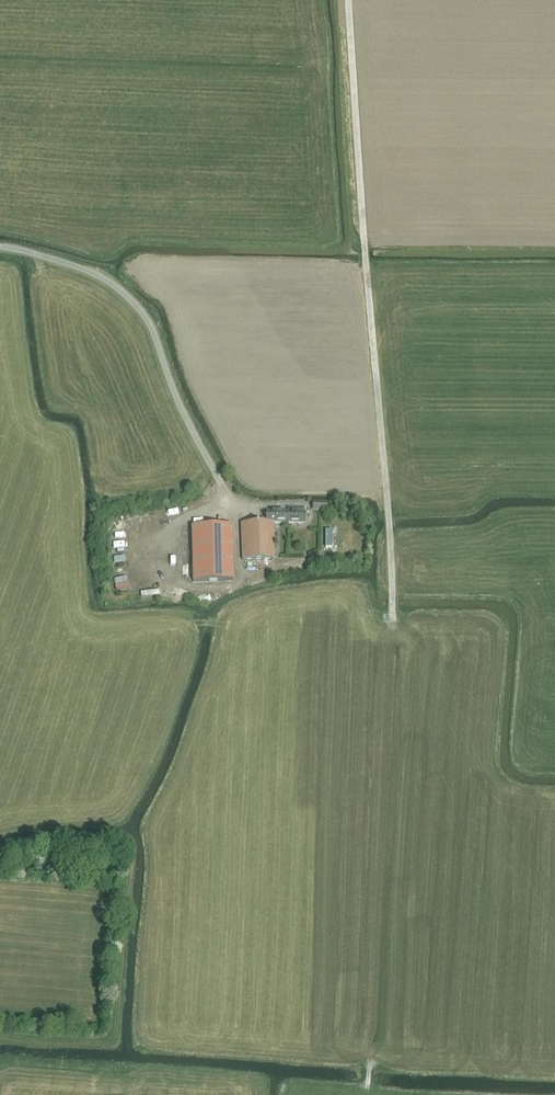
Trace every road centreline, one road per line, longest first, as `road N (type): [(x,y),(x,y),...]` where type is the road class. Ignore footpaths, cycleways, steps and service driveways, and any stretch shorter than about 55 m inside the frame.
road 1 (track): [(348,0),(392,622)]

